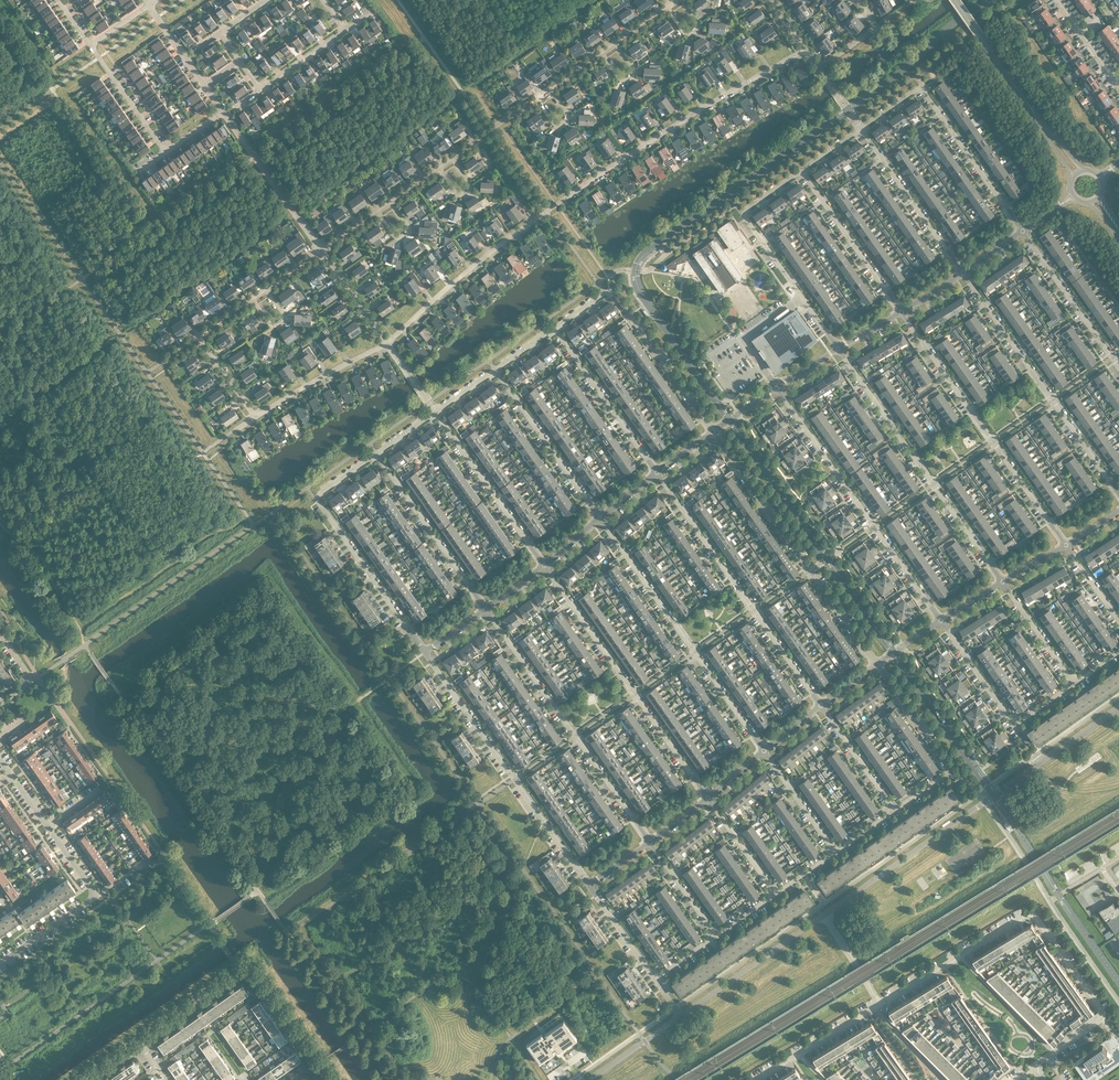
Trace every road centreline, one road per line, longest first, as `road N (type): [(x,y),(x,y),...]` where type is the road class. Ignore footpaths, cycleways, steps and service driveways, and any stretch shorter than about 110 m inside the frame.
road 1 (residential): [(805,50),(568,197),(387,343)]
road 2 (unclassified): [(879,1004),(1033,915),(1104,1013),(1054,1053)]
road 3 (residential): [(941,621),(774,388)]
road 4 (residential): [(1067,545),(902,312)]
road 5 (residential): [(1002,582),(839,348)]
road 6 (residential): [(875,665),(712,432)]
road 7 (residential): [(763,751),(600,518)]
road 8 (residential): [(821,704),(657,472)]
road 9 (residential): [(588,885),(425,653)]
road 10 (residential): [(649,843),(486,613)]
road 11 (residential): [(708,798),(546,568)]
road 12 (residential): [(1118,496),(963,272)]
road 13 (tertiary): [(823,916),(1041,764)]
road 14 (residential): [(712,432),(615,294),(555,330)]
road 15 (residential): [(839,348),(745,216),(802,171)]
road 16 (residential): [(893,813),(950,772),(875,665)]
road 17 (residential): [(486,613),(376,454)]
road 18 (residential): [(546,568),(437,412)]
road 19 (residential): [(425,653),(320,498)]
road 20 (residential): [(600,518),(496,372)]
road 21 (residential): [(1023,232),(921,87)]
road 22 (residential): [(963,272),(861,129)]
road 23 (residential): [(657,472),(555,330)]
road 24 (tertiary): [(681,1016),(823,916)]
road 25 (residential): [(902,312),(802,171)]
road 26 (residential): [(321,249),(224,110)]
road 27 (residential): [(1118,369),(1023,232)]
road 28 (residential): [(387,343),(255,417)]
road 29 (unclassified): [(756,1079),(879,1004)]
road 30 (residential): [(166,152),(91,45)]
road 31 (residential): [(893,813),(821,704)]
road 32 (residential): [(1014,726),(941,621)]
road 33 (secondary): [(1028,104),(955,0)]
road 34 (residential): [(831,856),(763,751)]
road 35 (residential): [(1075,683),(1002,582)]
road 36 (unclassified): [(317,1065),(254,973),(243,972)]
road 37 (residential): [(143,1041),(243,972)]

